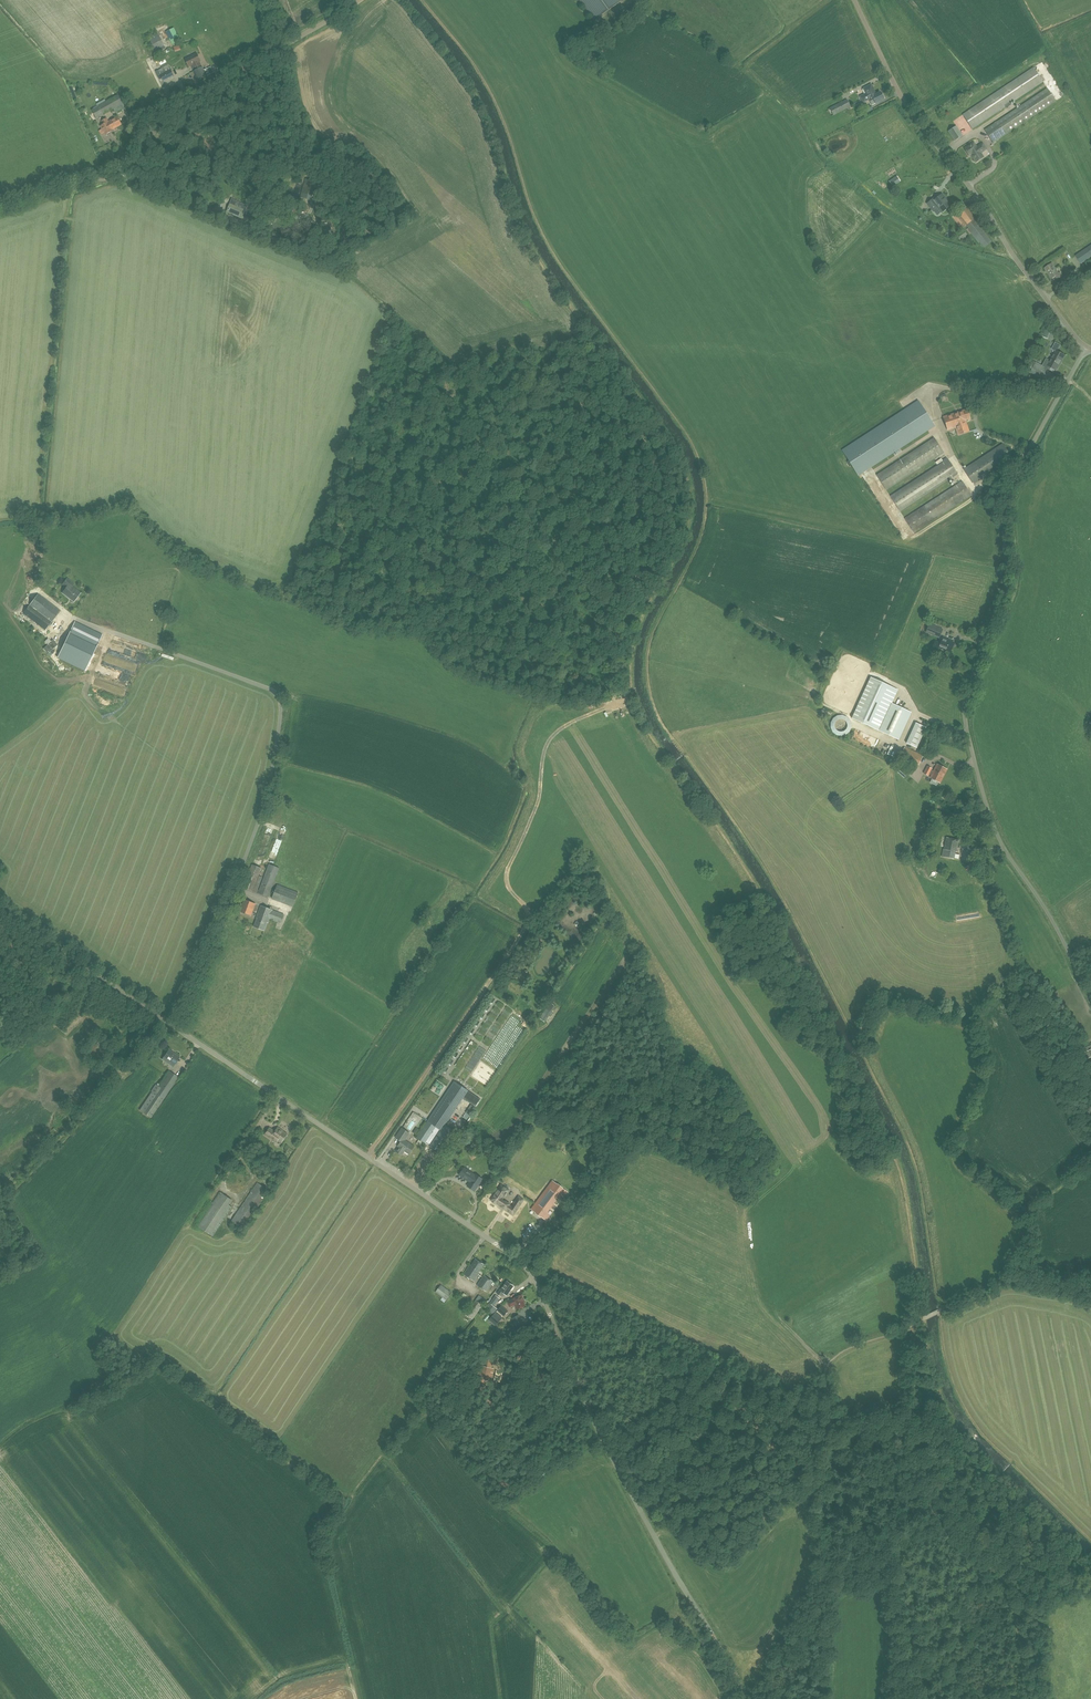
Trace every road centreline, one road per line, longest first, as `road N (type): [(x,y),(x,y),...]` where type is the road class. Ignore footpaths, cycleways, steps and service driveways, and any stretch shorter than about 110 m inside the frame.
road 1 (unclassified): [(746,1698),(613,1456),(525,1266),(0,908)]
road 2 (unclassified): [(1090,994),(996,831),(966,720),(981,652),(1006,591),(1010,489),(1085,348)]
road 3 (unclassified): [(0,207),(126,172),(143,159),(172,108),(360,0)]
road 4 (unclassified): [(1085,348),(901,93),(855,0)]
road 5 (track): [(1034,1698),(1017,1602),(930,1486),(906,1413)]

